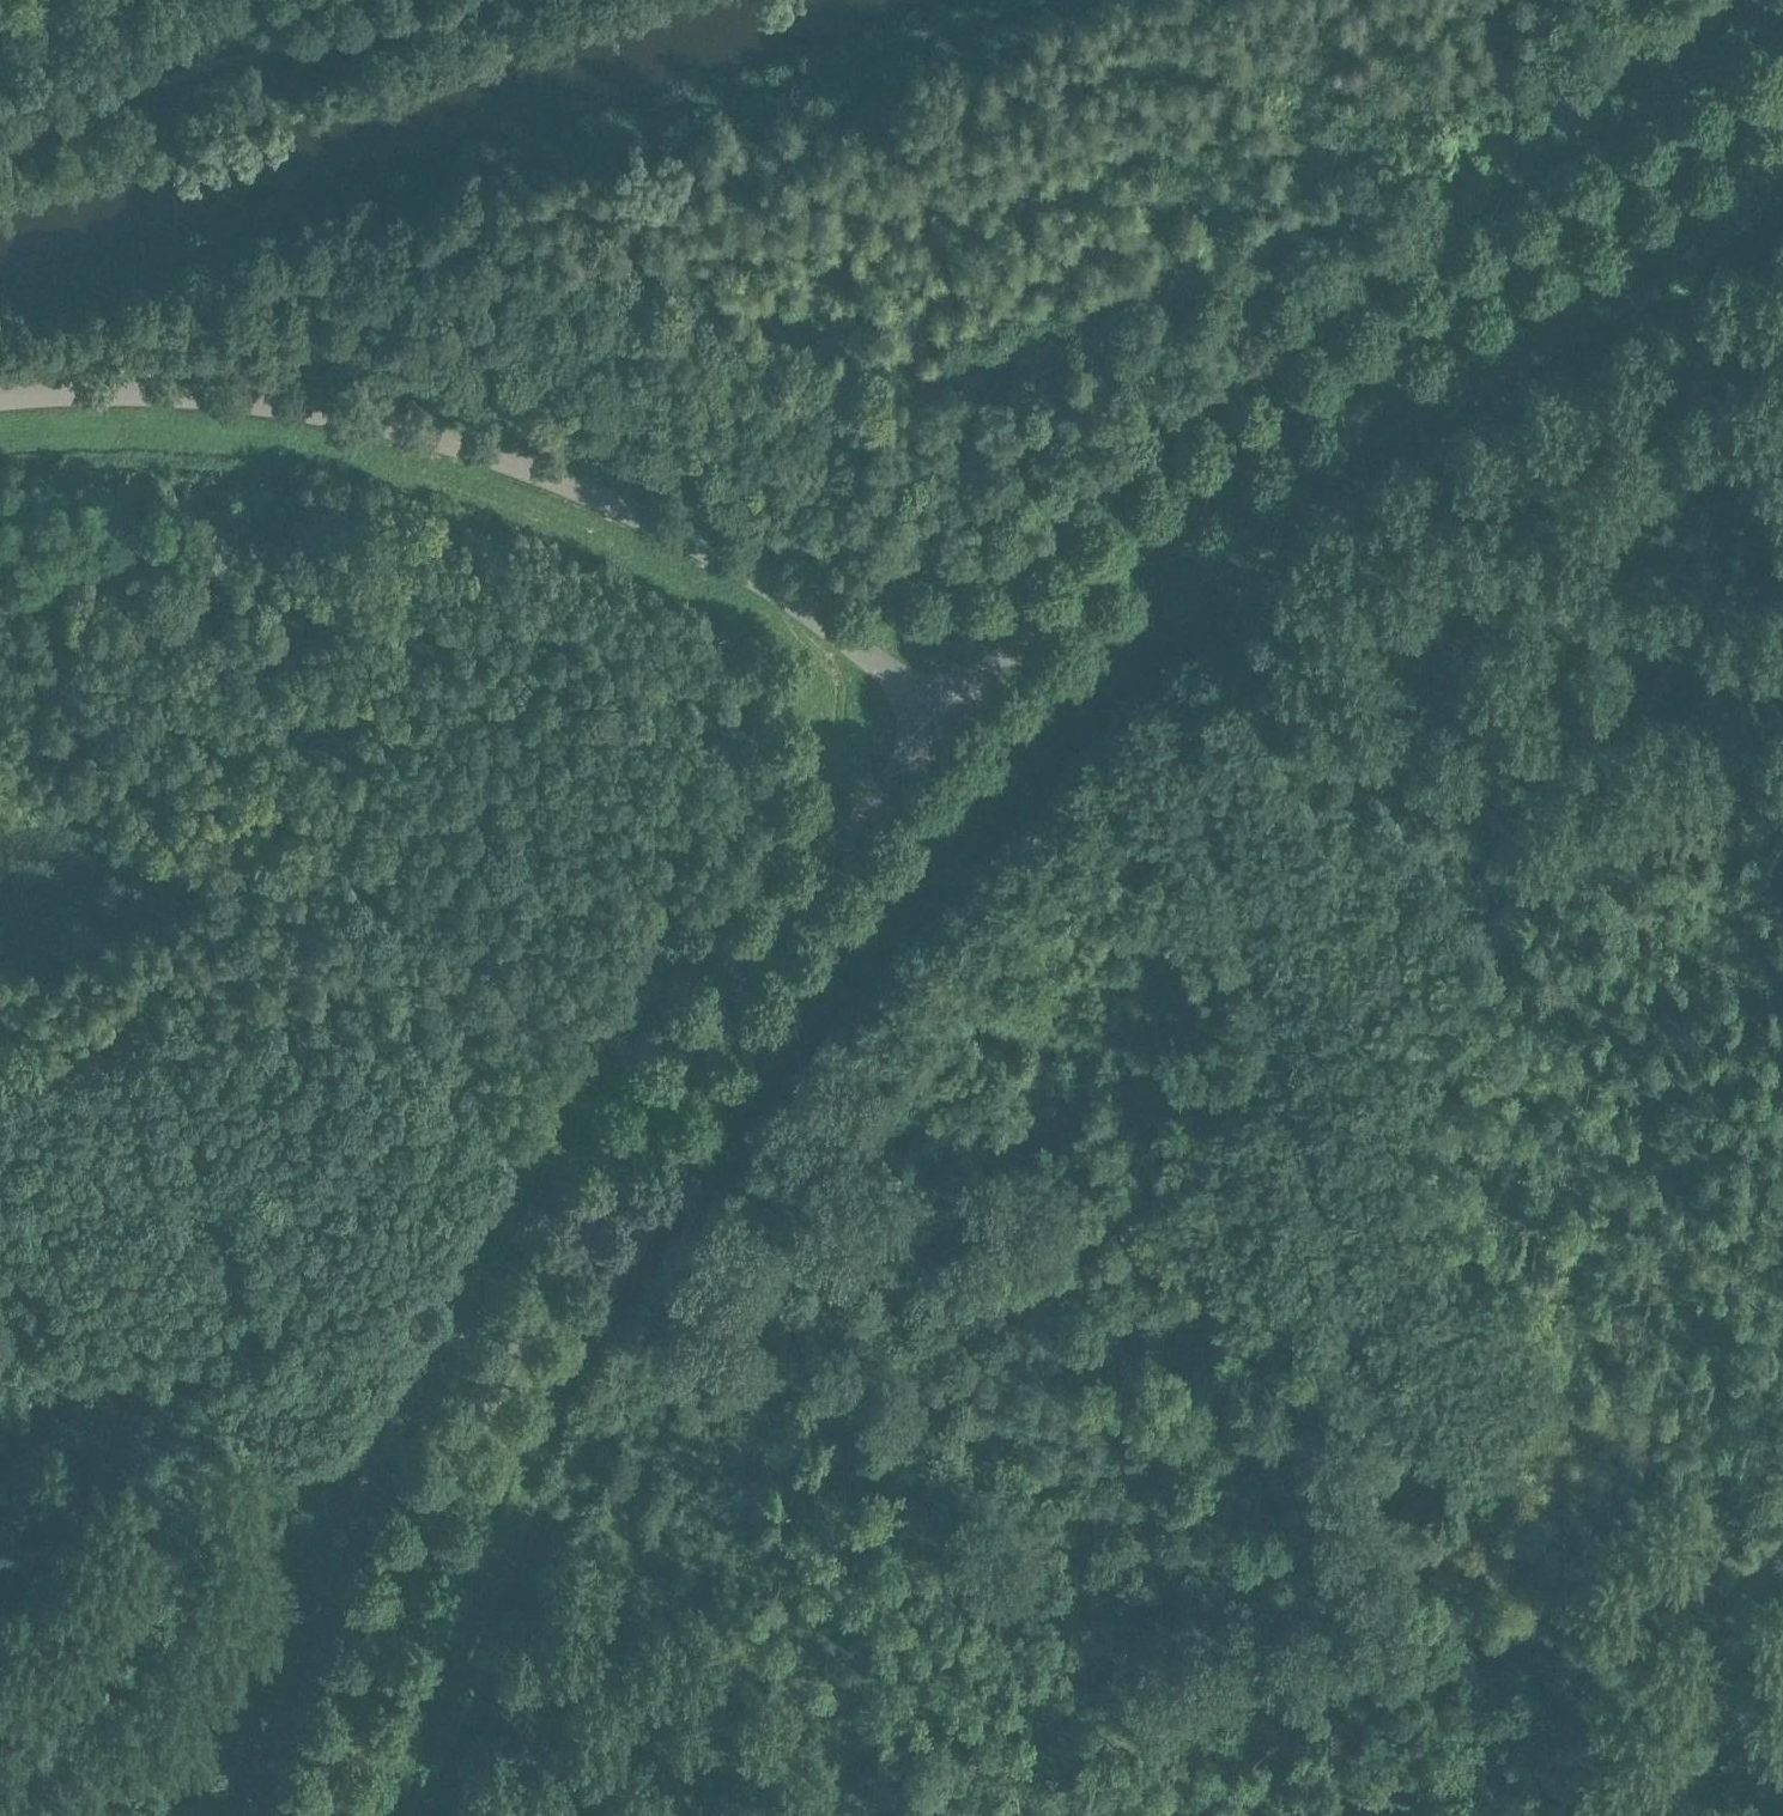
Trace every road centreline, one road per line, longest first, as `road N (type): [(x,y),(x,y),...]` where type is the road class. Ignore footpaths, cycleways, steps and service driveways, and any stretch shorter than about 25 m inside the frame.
road 1 (unclassified): [(312,1815),(383,1613),(542,1281),(747,980),(941,722)]
road 2 (unclassified): [(941,722),(1109,557),(1394,335),(1782,92)]
road 3 (unclassified): [(941,722),(792,603),(657,524),(512,466),(396,432),(271,409),(147,396),(0,403)]

